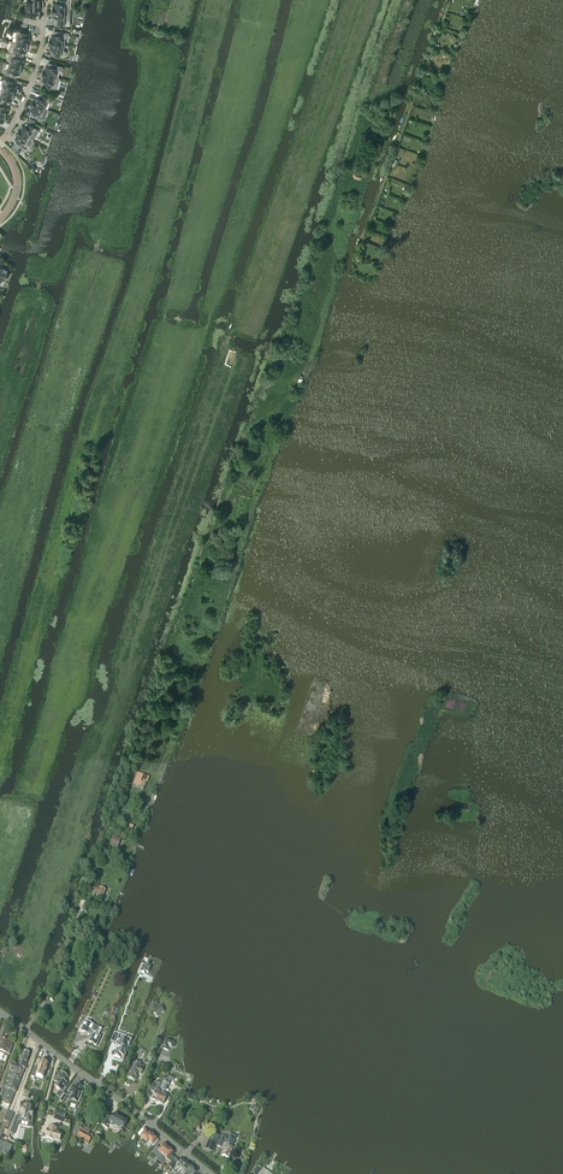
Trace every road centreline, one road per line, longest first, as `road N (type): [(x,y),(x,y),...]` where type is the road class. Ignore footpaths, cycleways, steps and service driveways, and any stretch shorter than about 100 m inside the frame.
road 1 (track): [(25,1031),(65,948),(158,683)]
road 2 (tertiary): [(211,1173),(0,1012)]
road 3 (residential): [(1,143),(31,85),(43,25)]

